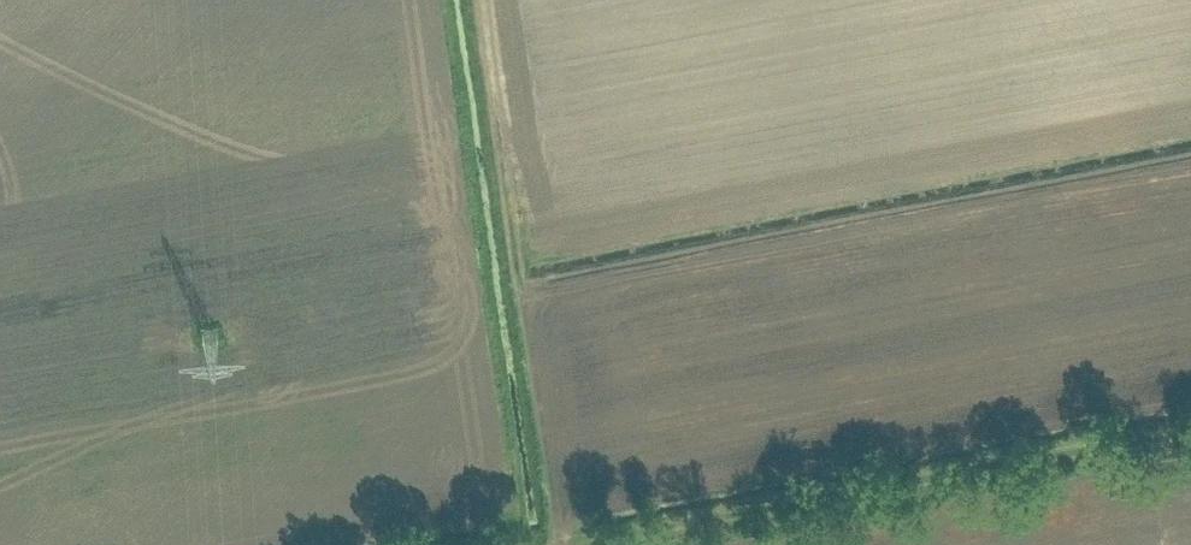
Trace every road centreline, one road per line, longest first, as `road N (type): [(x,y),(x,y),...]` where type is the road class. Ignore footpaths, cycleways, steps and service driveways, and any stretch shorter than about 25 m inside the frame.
road 1 (track): [(615,544),(1190,436)]

